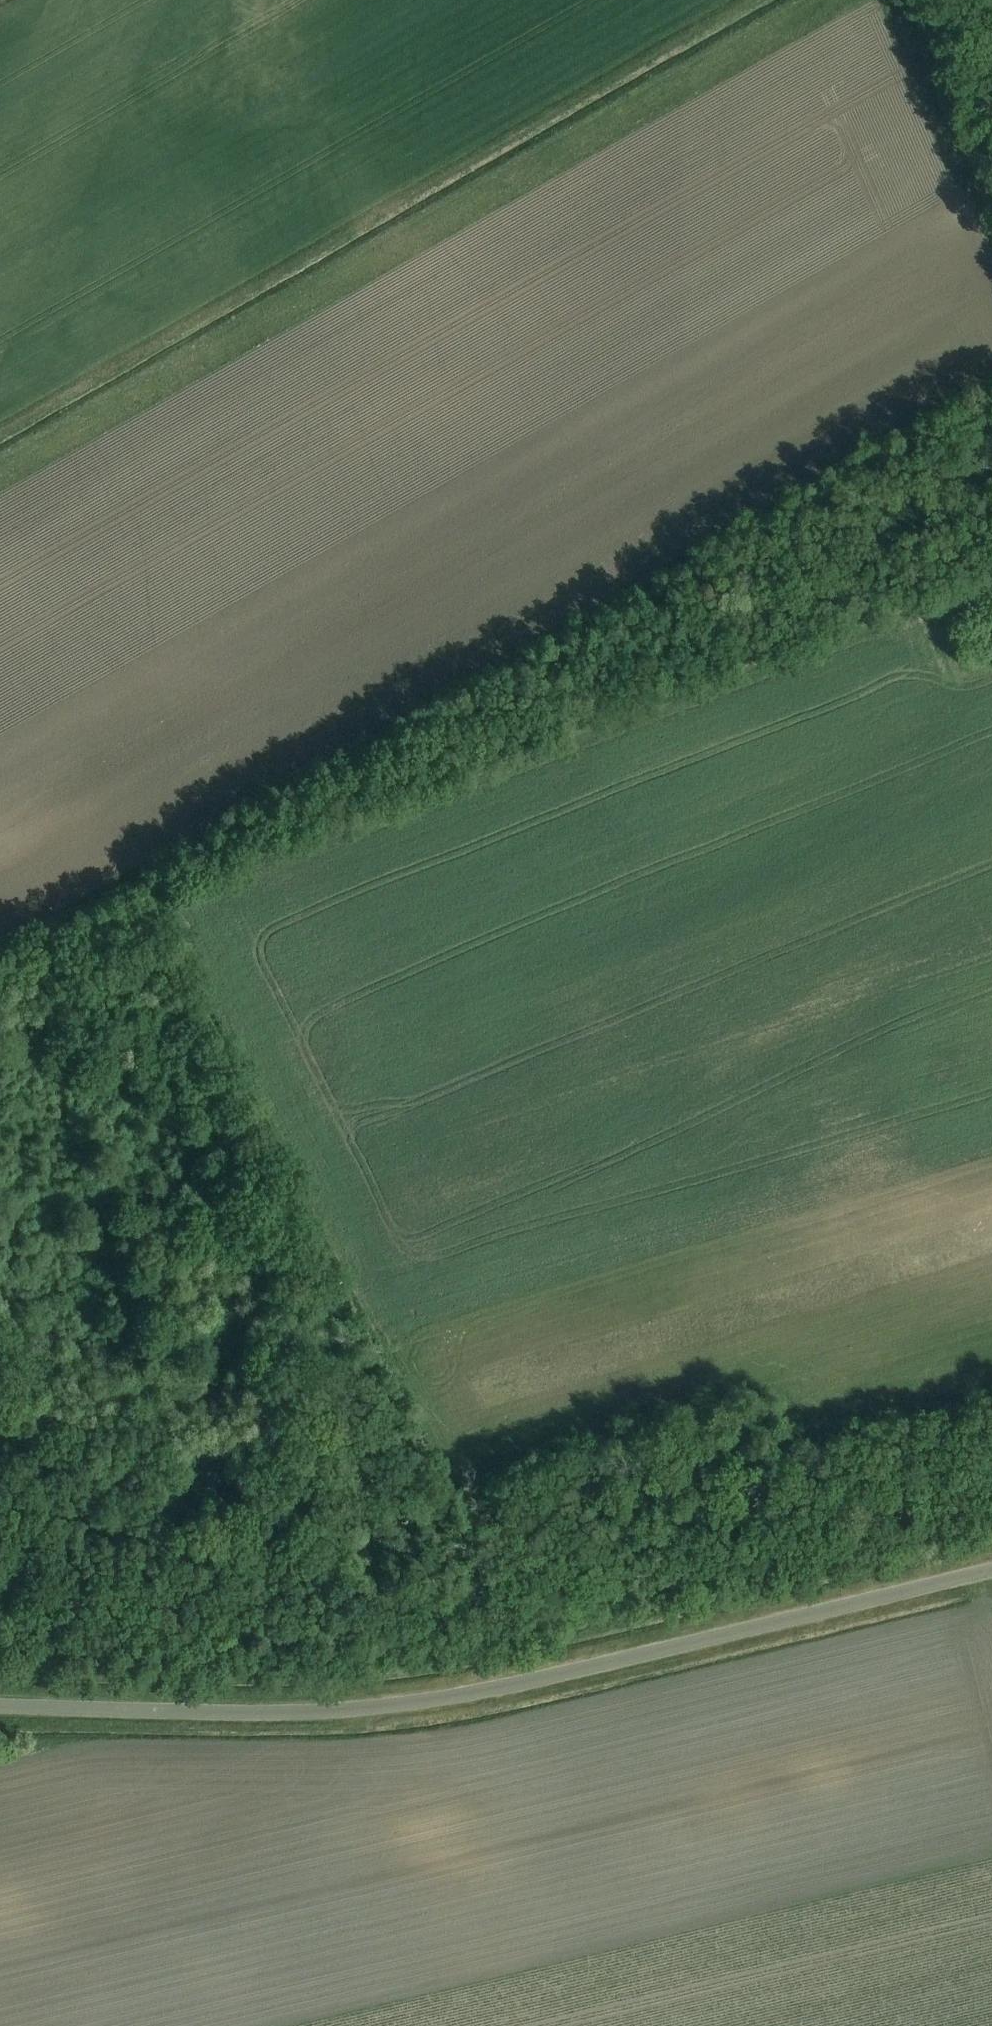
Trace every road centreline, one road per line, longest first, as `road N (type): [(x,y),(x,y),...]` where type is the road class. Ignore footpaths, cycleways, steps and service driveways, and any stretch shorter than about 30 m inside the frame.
road 1 (unclassified): [(0,1707),(297,1712),(449,1696),(991,1569)]
road 2 (track): [(991,202),(911,0)]

